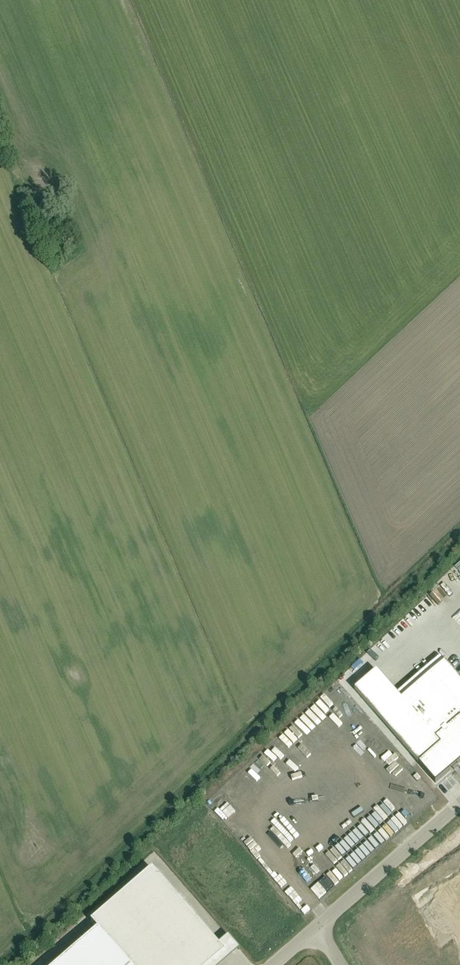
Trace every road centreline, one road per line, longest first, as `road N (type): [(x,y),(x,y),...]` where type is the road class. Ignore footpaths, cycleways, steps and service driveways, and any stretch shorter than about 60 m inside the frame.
road 1 (unclassified): [(318,926),(459,803)]

